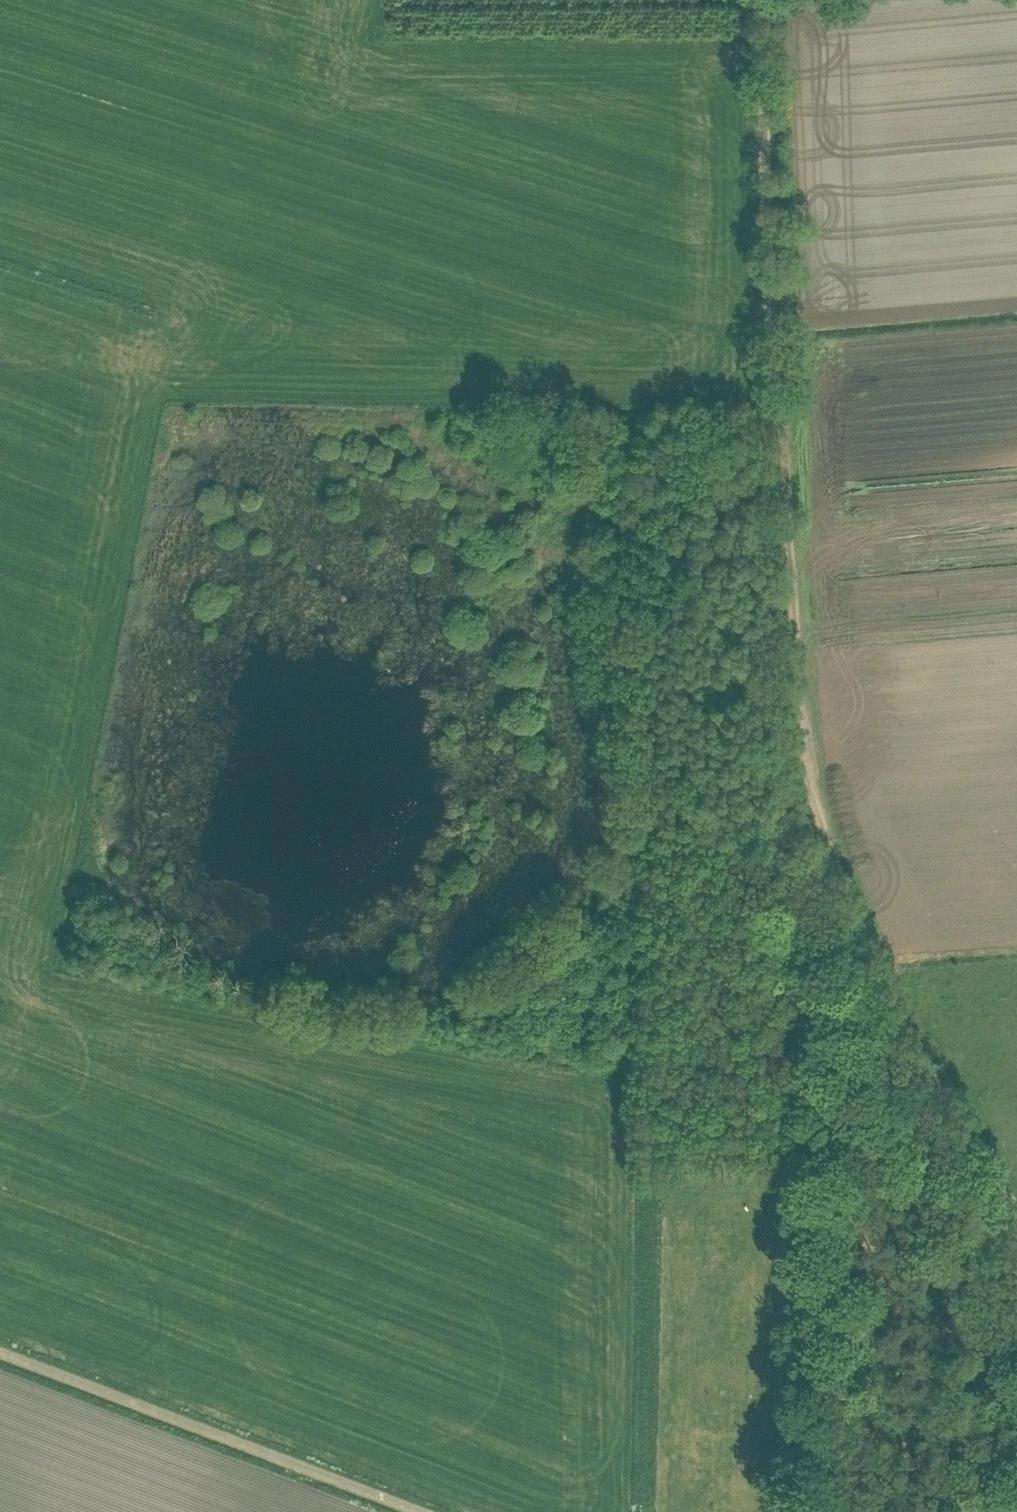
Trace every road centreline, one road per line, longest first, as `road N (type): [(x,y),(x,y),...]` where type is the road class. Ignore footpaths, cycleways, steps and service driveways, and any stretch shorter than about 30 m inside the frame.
road 1 (track): [(763,0),(771,347),(803,802),(872,971),(1016,1256)]
road 2 (unclassified): [(420,1511),(0,1352)]

